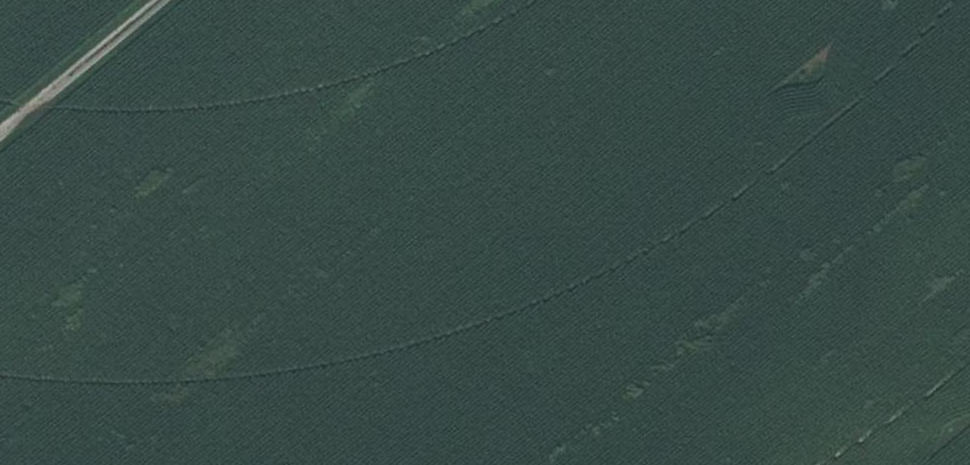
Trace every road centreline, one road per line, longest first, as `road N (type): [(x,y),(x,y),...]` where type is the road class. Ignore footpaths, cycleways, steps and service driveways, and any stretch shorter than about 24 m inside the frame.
road 1 (unclassified): [(0,141),(169,0)]

